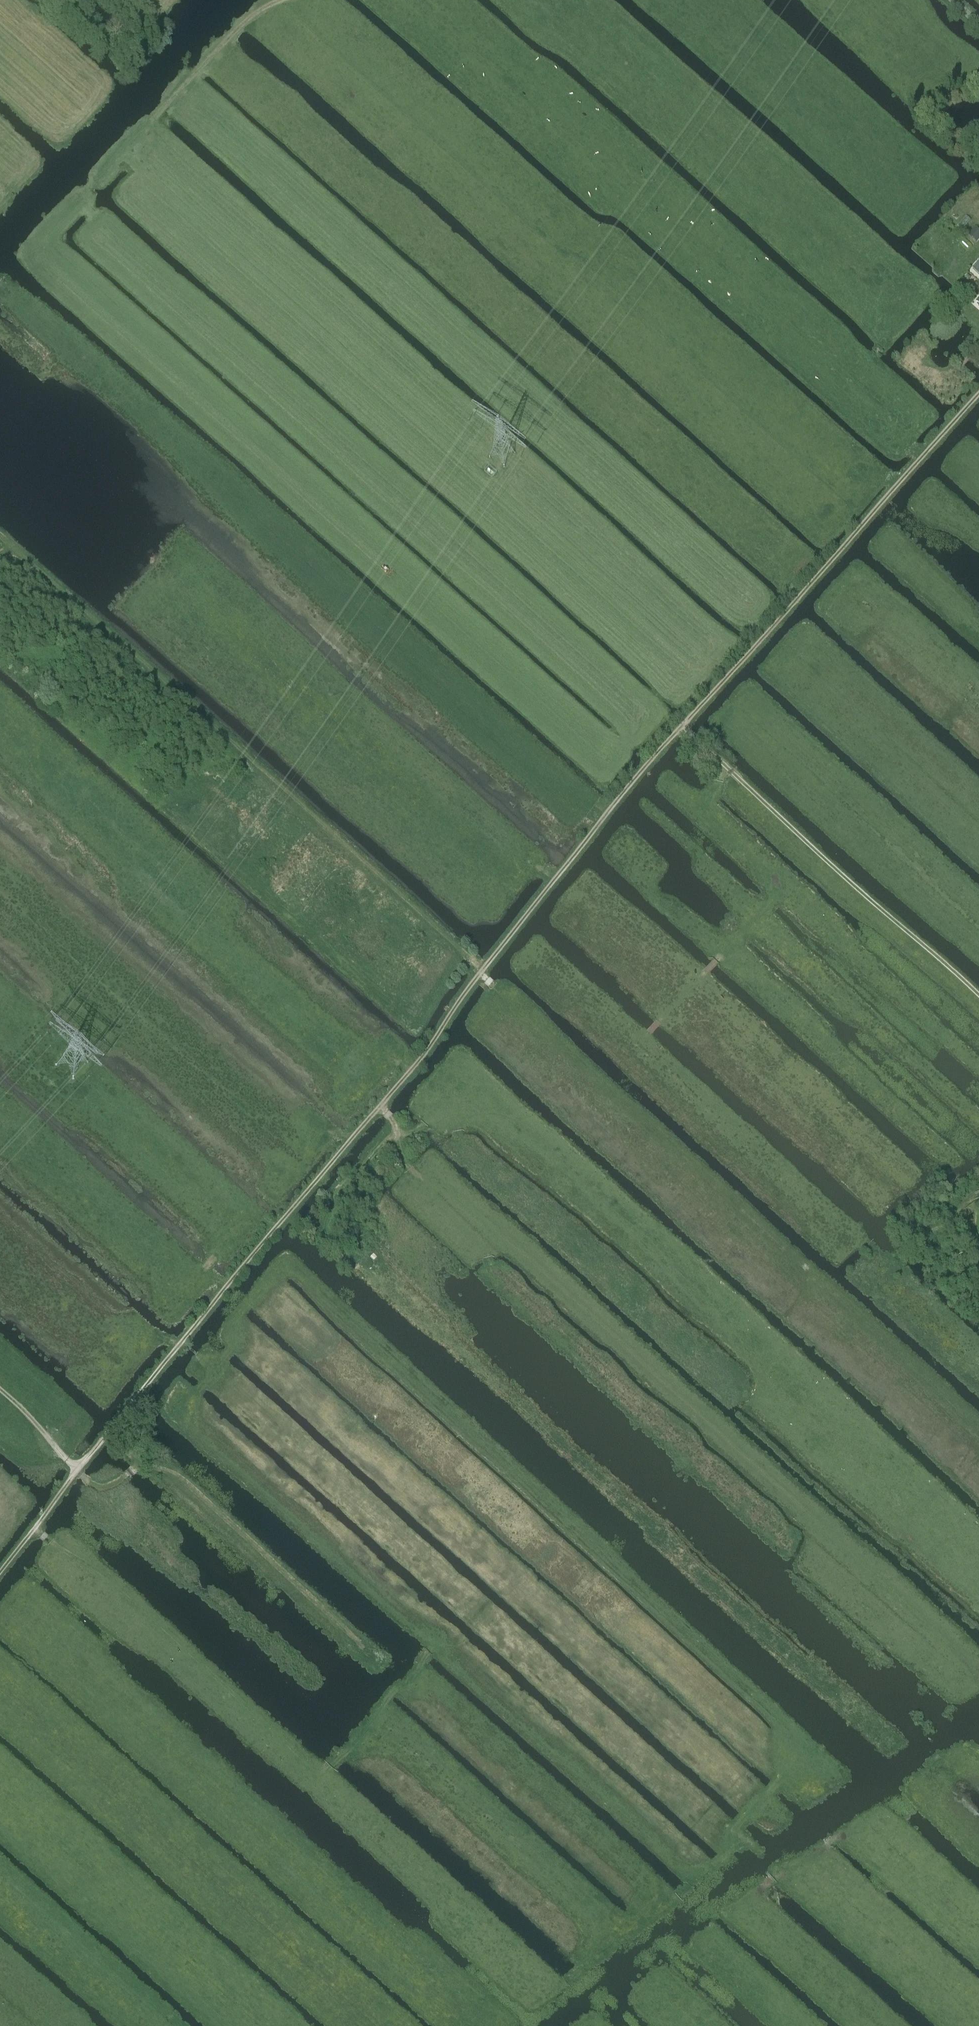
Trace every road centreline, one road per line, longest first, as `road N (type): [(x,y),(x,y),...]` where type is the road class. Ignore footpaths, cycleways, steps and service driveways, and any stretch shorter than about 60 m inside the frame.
road 1 (track): [(483,969),(432,1045),(253,1253),(0,1572)]
road 2 (track): [(685,729),(978,398)]
road 3 (track): [(309,1764),(103,1574),(0,1499)]
road 4 (track): [(978,997),(685,729)]
road 5 (track): [(685,729),(618,797),(483,969)]
road 6 (track): [(85,190),(238,30),(281,0)]
road 7 (track): [(90,1483),(0,1389)]

